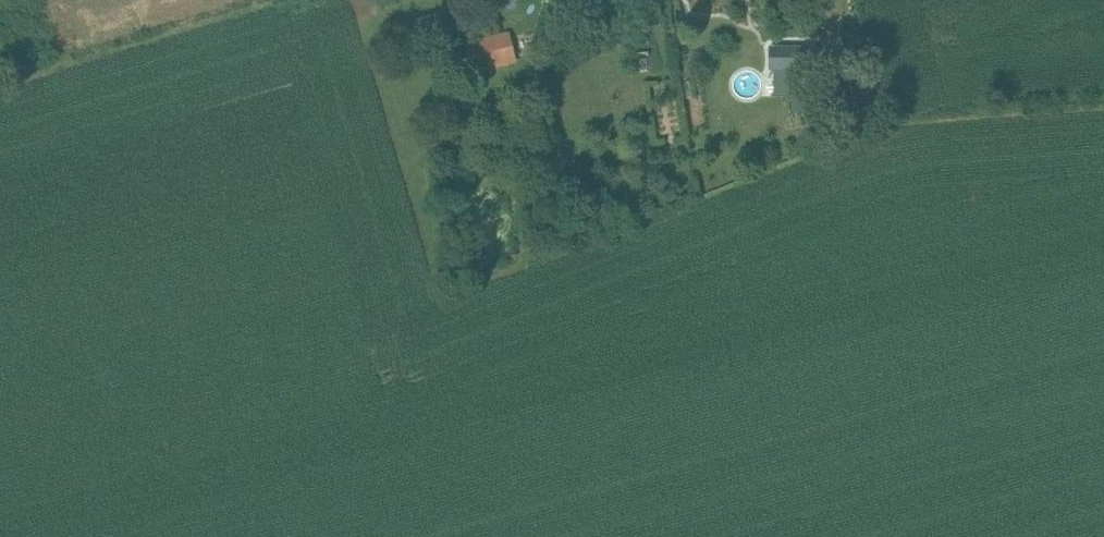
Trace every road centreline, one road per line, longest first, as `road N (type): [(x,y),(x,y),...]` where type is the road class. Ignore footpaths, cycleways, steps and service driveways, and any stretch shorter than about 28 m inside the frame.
road 1 (track): [(931,120),(1103,107)]

